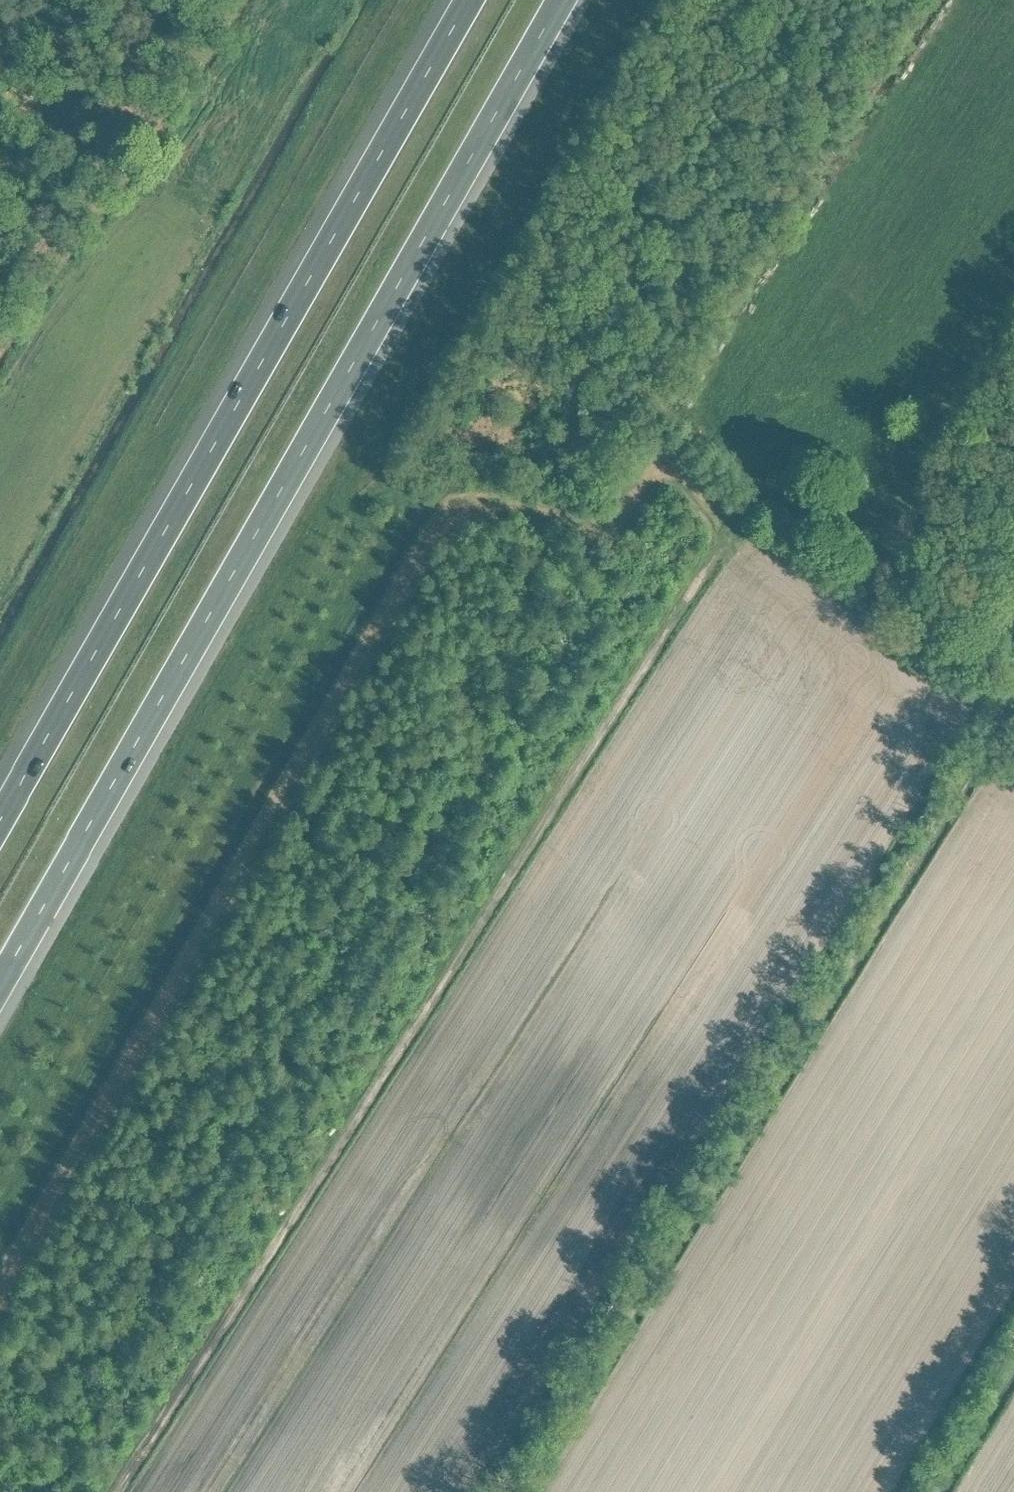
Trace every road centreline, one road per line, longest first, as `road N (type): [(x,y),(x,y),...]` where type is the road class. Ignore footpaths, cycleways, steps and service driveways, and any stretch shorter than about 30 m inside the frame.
road 1 (motorway): [(0,984),(562,0)]
road 2 (motorway): [(468,0),(0,816)]
road 3 (track): [(877,1491),(1013,1269)]

